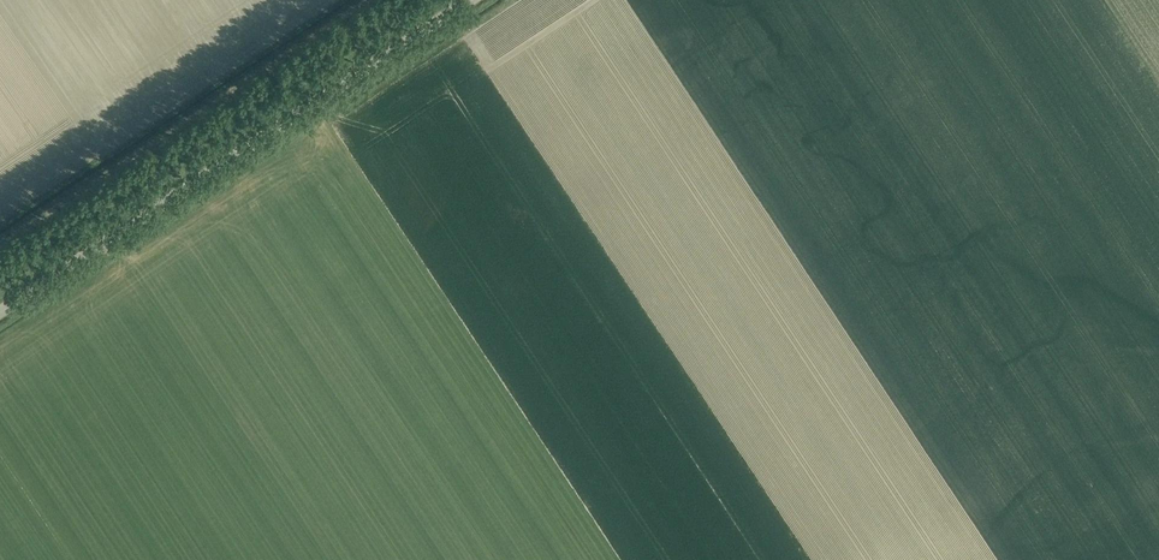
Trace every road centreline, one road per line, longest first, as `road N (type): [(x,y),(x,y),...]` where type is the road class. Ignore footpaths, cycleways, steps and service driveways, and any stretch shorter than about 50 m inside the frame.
road 1 (unclassified): [(0,314),(472,0)]

